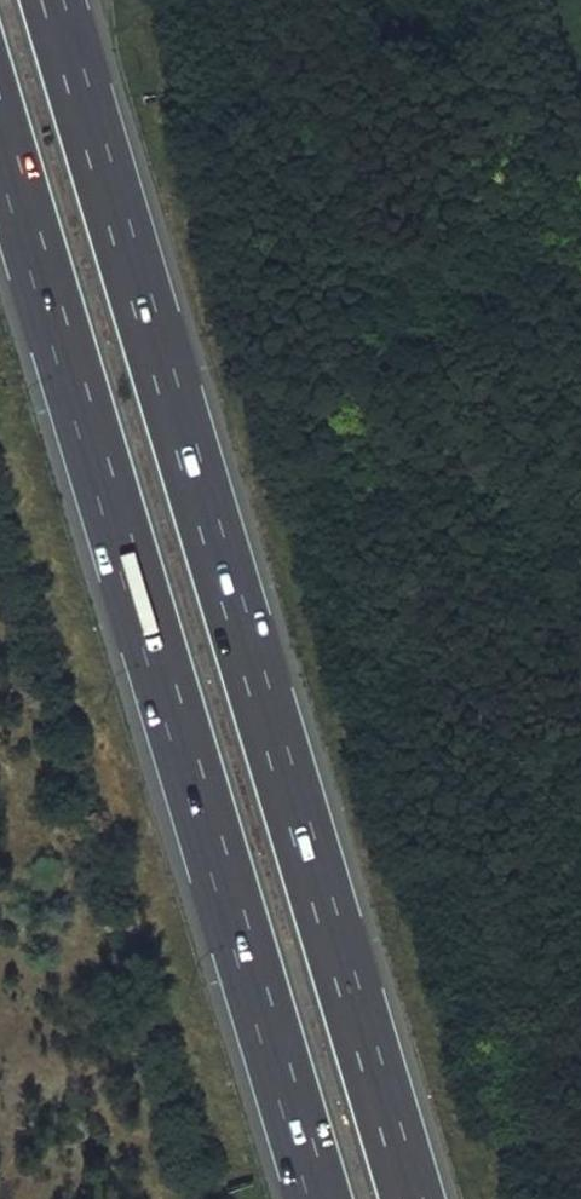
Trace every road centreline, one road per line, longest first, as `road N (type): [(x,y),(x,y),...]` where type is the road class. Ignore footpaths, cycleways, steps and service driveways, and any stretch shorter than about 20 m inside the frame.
road 1 (motorway): [(413,1198),(51,0)]
road 2 (motorway): [(0,129),(321,1198)]

